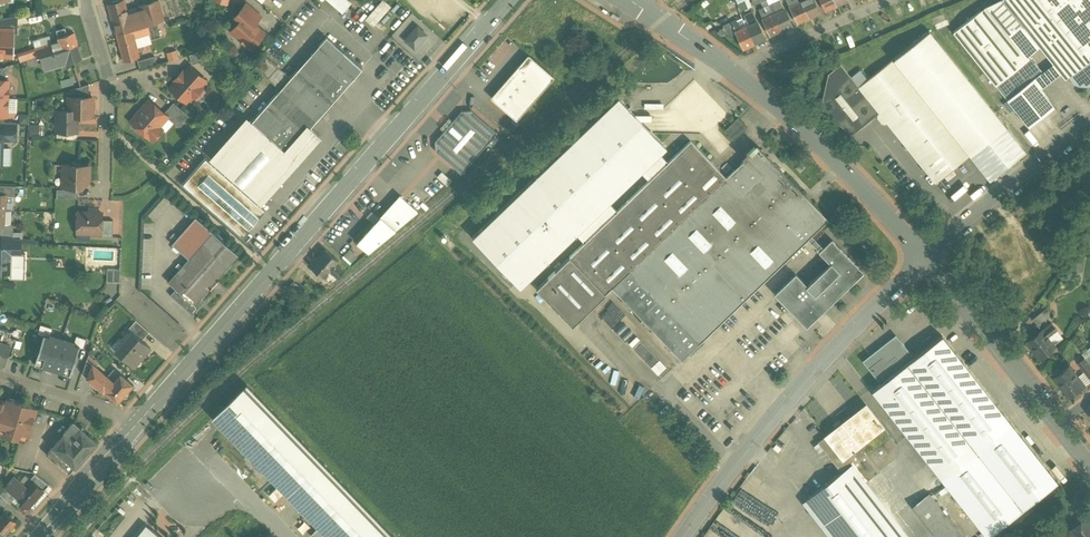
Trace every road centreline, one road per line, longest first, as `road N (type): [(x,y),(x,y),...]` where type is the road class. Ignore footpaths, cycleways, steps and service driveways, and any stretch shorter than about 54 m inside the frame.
road 1 (secondary): [(510,0),(143,420)]
road 2 (residential): [(677,536),(829,345),(920,259)]
road 3 (residential): [(736,73),(803,125),(920,259)]
road 4 (residential): [(920,259),(1089,119)]
road 5 (residential): [(920,259),(1056,422)]
road 6 (residential): [(107,197),(105,58),(86,0)]
road 7 (secondary): [(143,420),(37,536)]
road 8 (residential): [(736,73),(871,0)]
road 9 (residential): [(0,373),(143,420)]
road 10 (residential): [(626,0),(736,73)]

